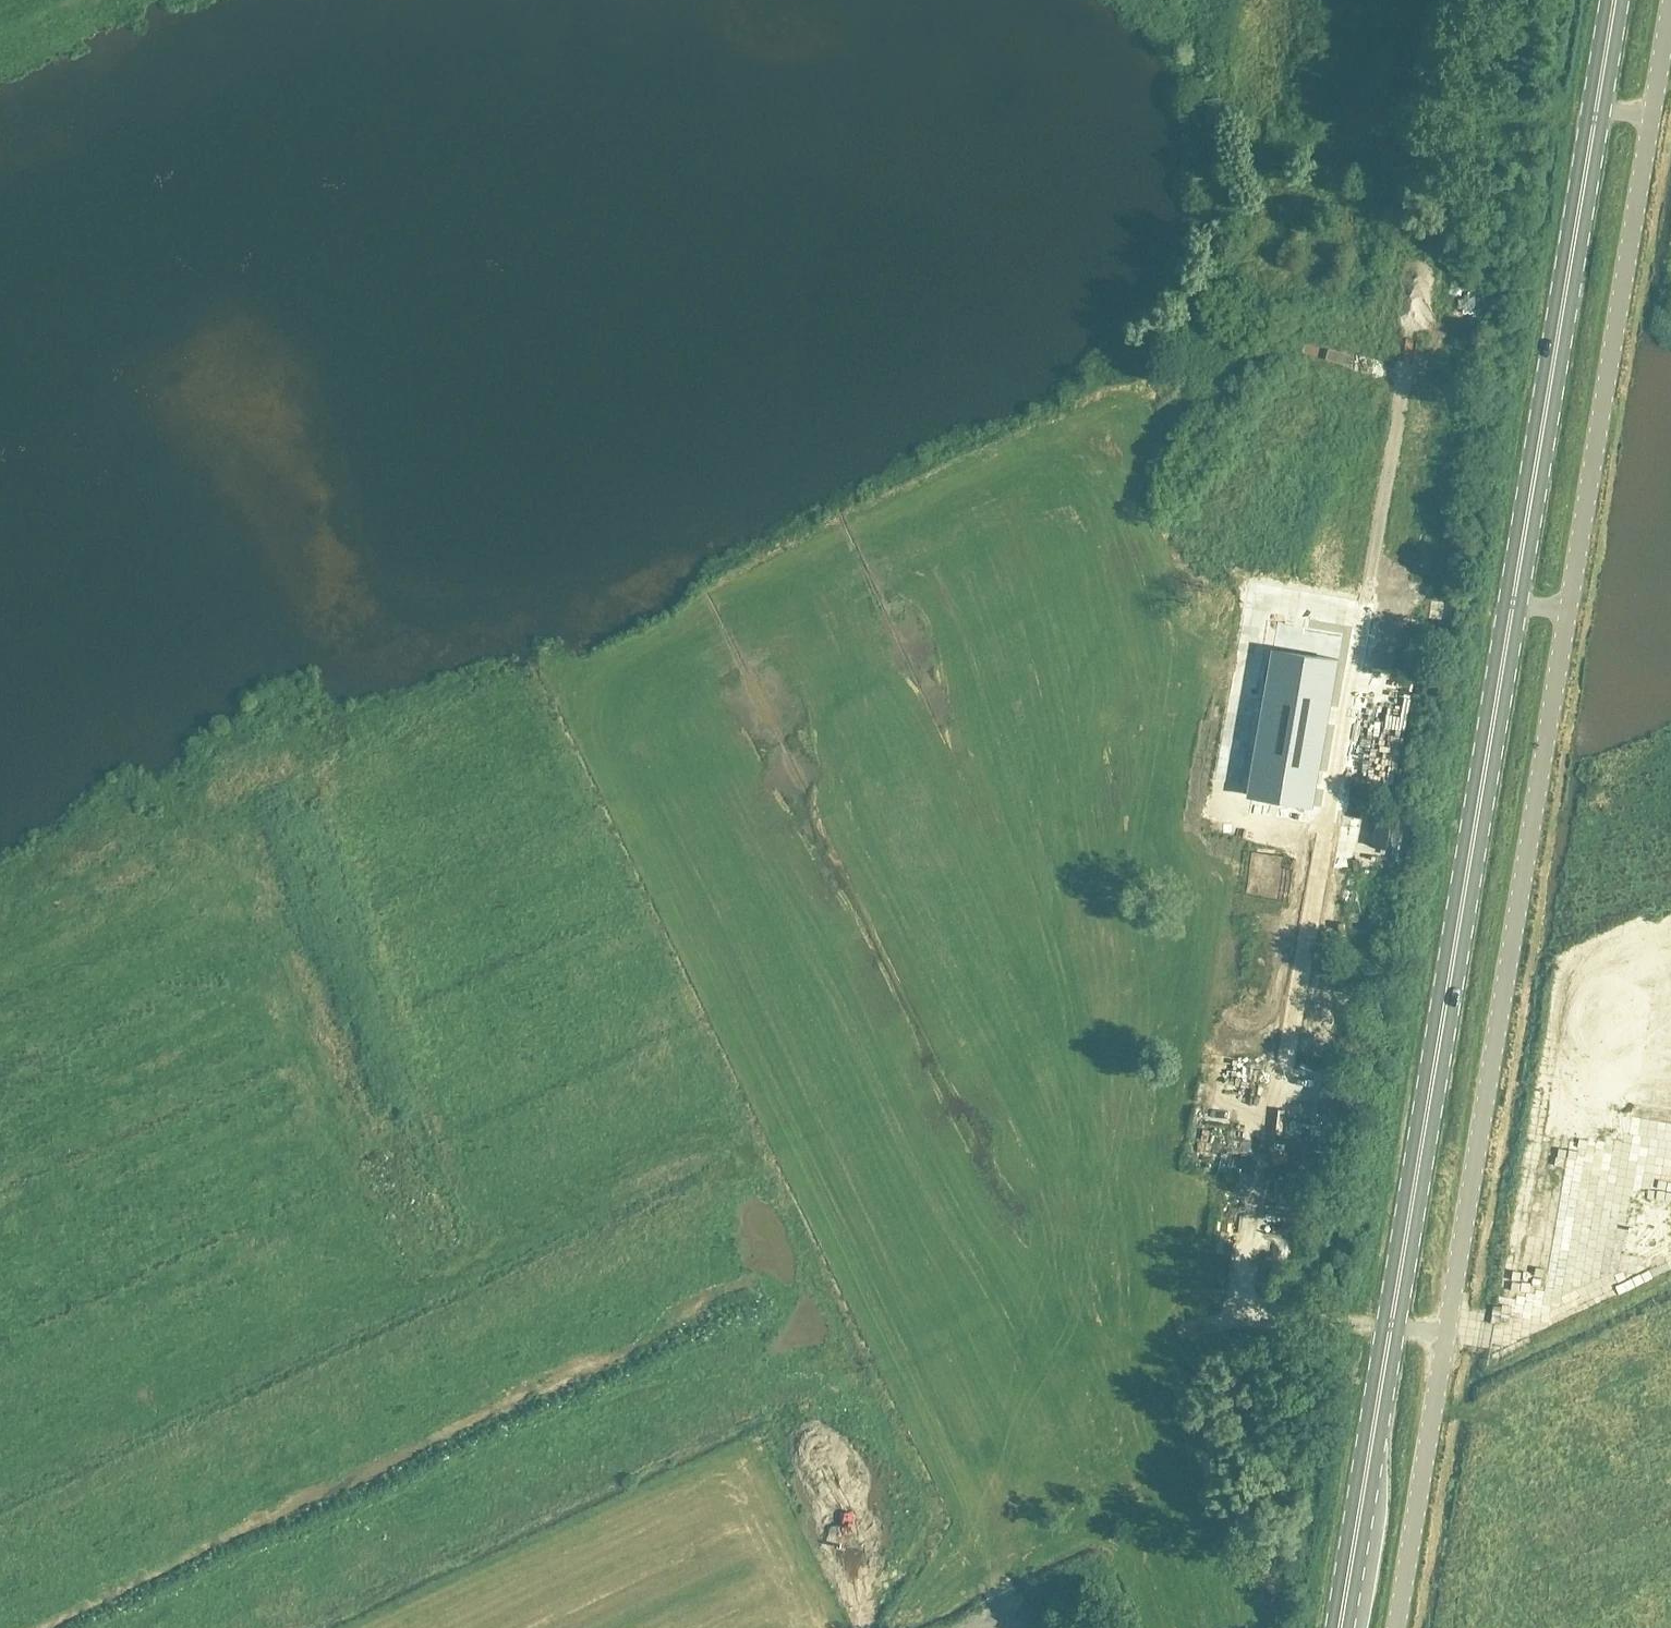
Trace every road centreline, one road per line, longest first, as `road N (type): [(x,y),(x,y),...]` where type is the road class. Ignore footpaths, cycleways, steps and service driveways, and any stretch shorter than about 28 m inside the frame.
road 1 (primary): [(1390,1326),(1512,604)]
road 2 (unclassified): [(1446,1332),(1567,613)]
road 3 (unclassified): [(1567,613),(1650,117)]
road 4 (primary): [(1512,604),(1597,109)]
road 5 (primary): [(1339,1627),(1390,1326)]
road 6 (unclassified): [(1396,1627),(1446,1332)]

